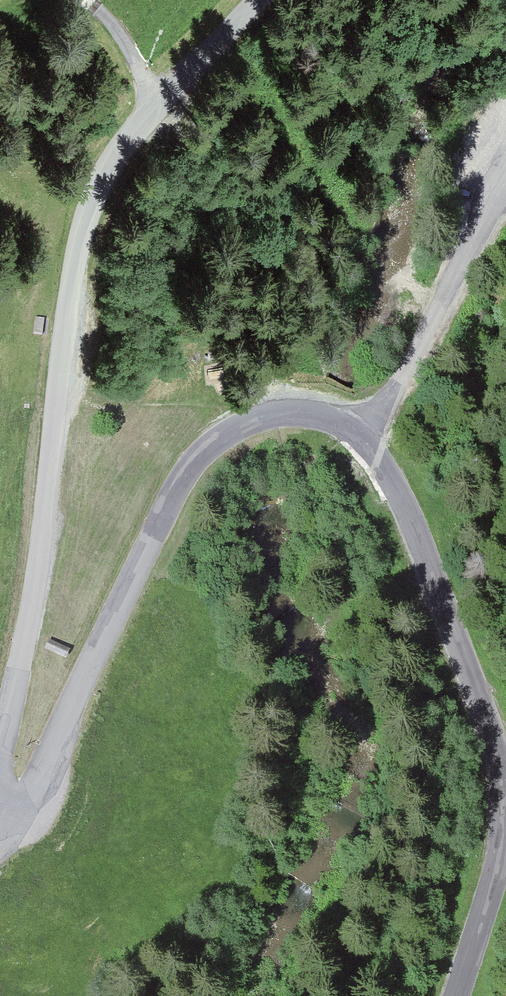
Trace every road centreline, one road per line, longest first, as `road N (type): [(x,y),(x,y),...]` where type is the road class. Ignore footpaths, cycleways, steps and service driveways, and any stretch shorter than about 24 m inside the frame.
road 1 (tertiary): [(0,826),(34,795),(138,567),(199,460),(256,419),(306,414),(338,422),(370,444),(399,487),(493,727),(505,776),(501,856),(456,995)]
road 2 (unclassified): [(0,751),(29,626),(84,230),(119,155),(158,102),(261,0)]

